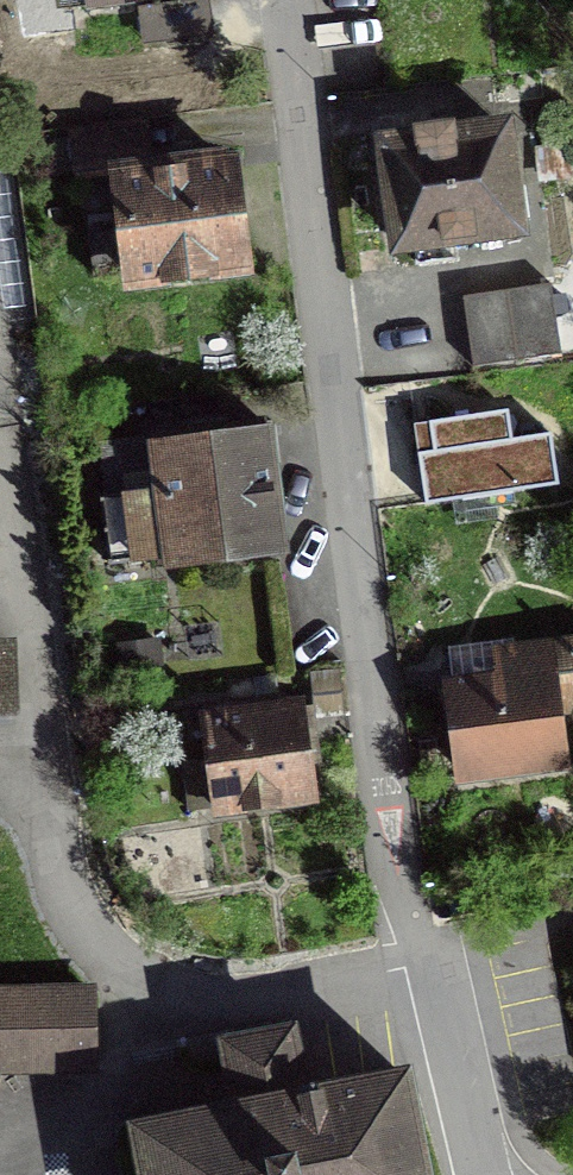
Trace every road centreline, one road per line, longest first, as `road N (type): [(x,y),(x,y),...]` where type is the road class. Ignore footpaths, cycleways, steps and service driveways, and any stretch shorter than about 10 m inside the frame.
road 1 (residential): [(289,0),(394,849),(422,984)]
road 2 (residential): [(478,1174),(422,984)]

